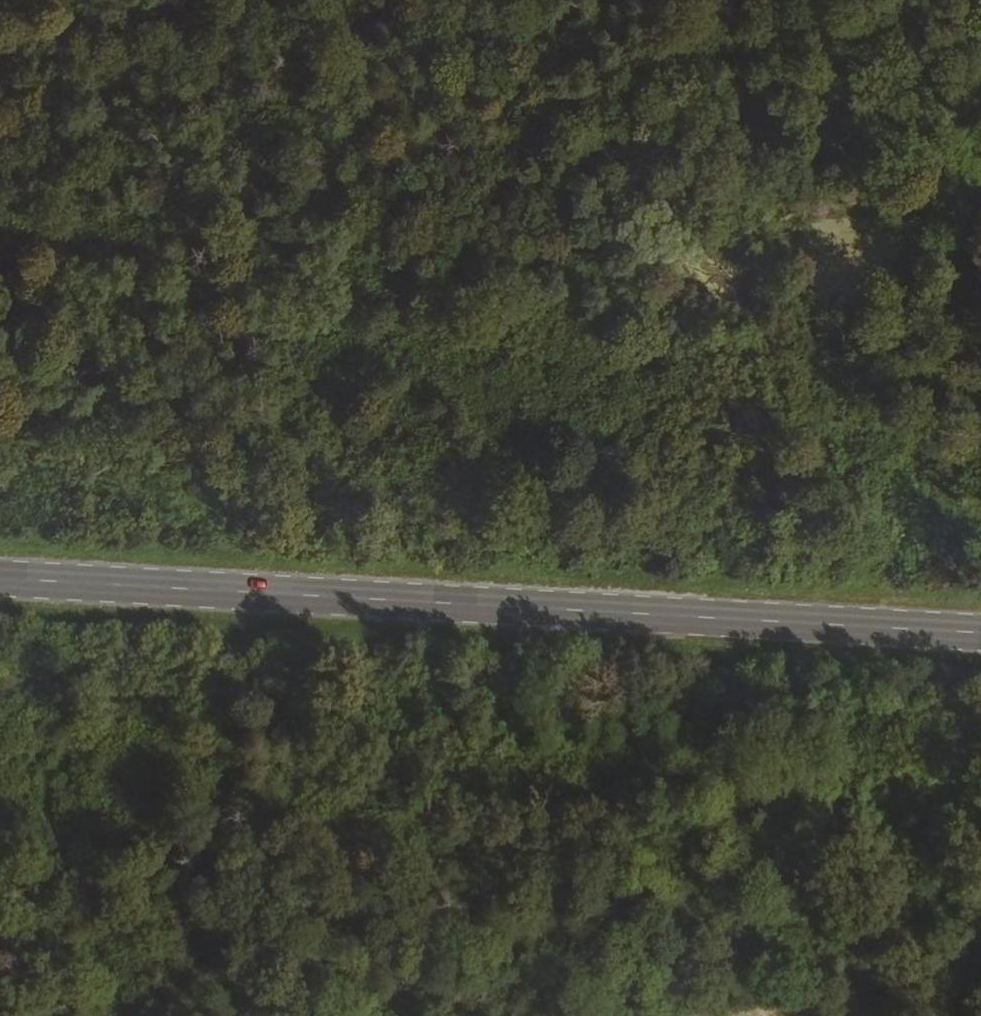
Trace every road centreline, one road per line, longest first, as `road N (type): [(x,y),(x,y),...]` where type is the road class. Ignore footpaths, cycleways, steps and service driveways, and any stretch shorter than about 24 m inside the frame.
road 1 (primary): [(0,578),(980,633)]

